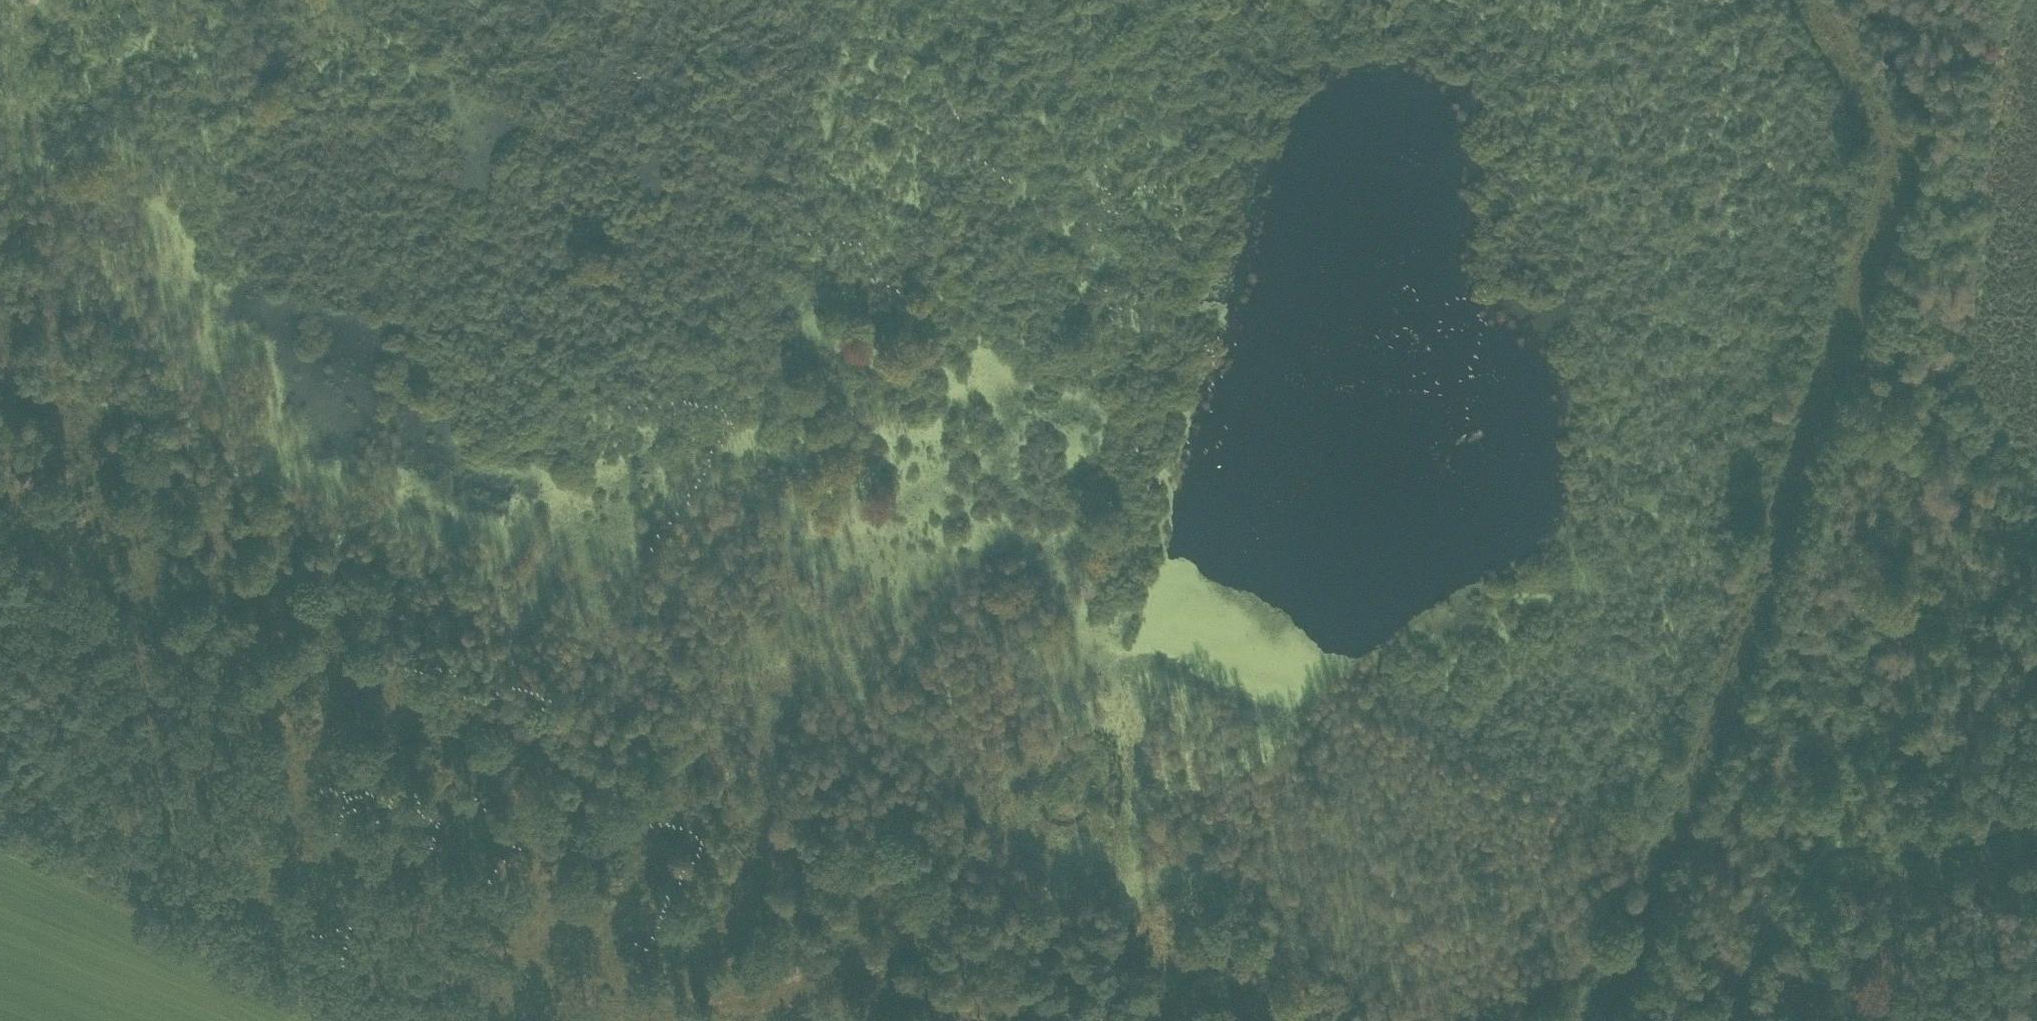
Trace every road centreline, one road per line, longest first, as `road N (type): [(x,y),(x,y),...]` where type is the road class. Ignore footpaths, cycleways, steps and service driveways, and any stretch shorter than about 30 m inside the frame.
road 1 (track): [(0,844),(353,1020)]

